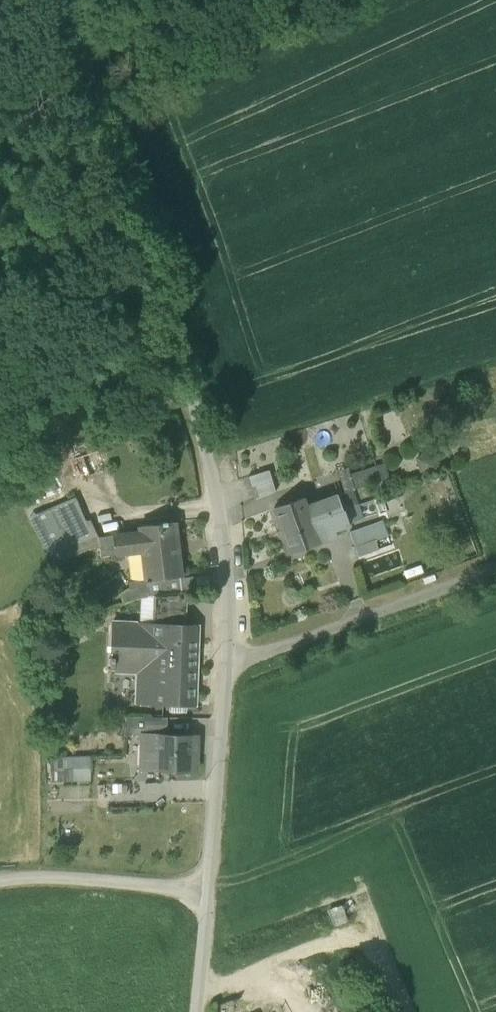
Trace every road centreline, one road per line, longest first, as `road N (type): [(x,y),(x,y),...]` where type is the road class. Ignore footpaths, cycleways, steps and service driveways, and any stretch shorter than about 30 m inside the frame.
road 1 (residential): [(200,1011),(232,657),(209,459)]
road 2 (track): [(60,0),(209,459)]
road 3 (track): [(232,657),(495,562)]
road 4 (track): [(211,886),(0,874)]

